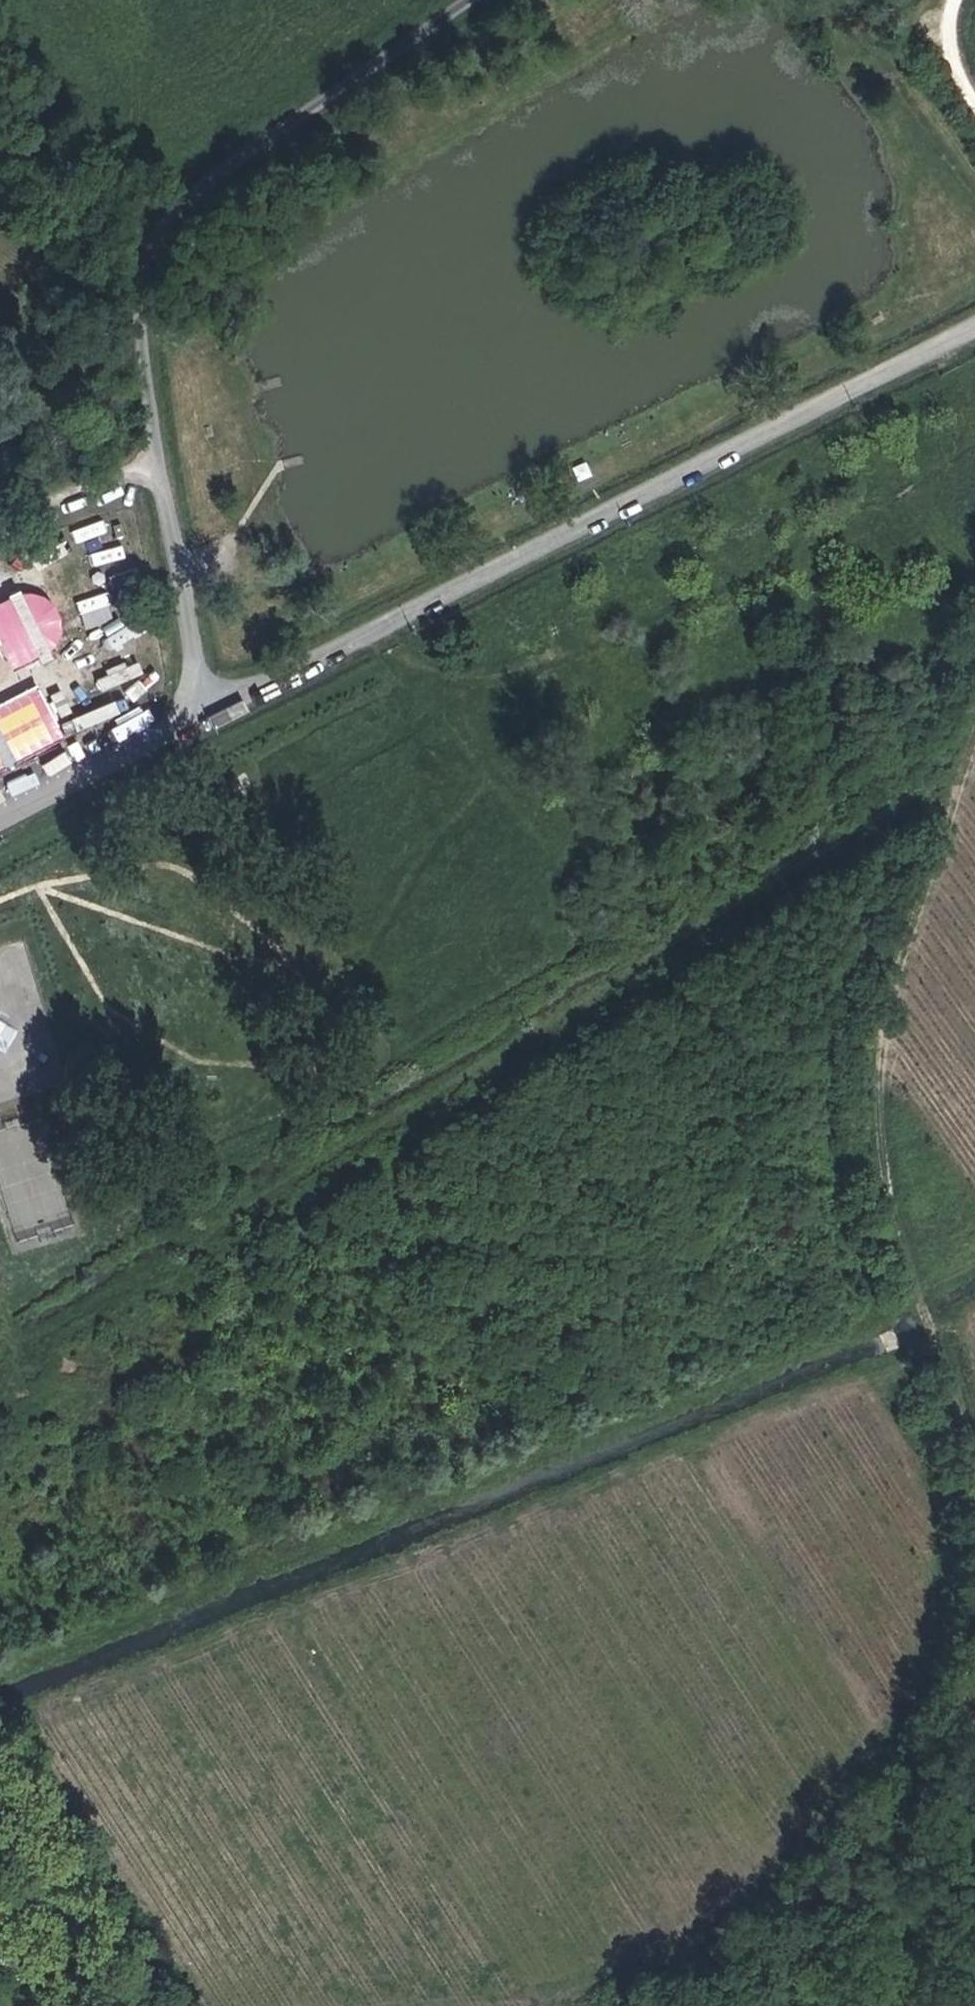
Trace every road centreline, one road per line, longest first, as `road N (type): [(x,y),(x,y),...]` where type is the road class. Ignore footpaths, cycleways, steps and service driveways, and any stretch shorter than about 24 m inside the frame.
road 1 (unclassified): [(974,331),(0,825)]
road 2 (track): [(494,0),(195,198),(146,247),(133,335),(207,720)]
road 3 (track): [(0,535),(122,490),(165,502)]

